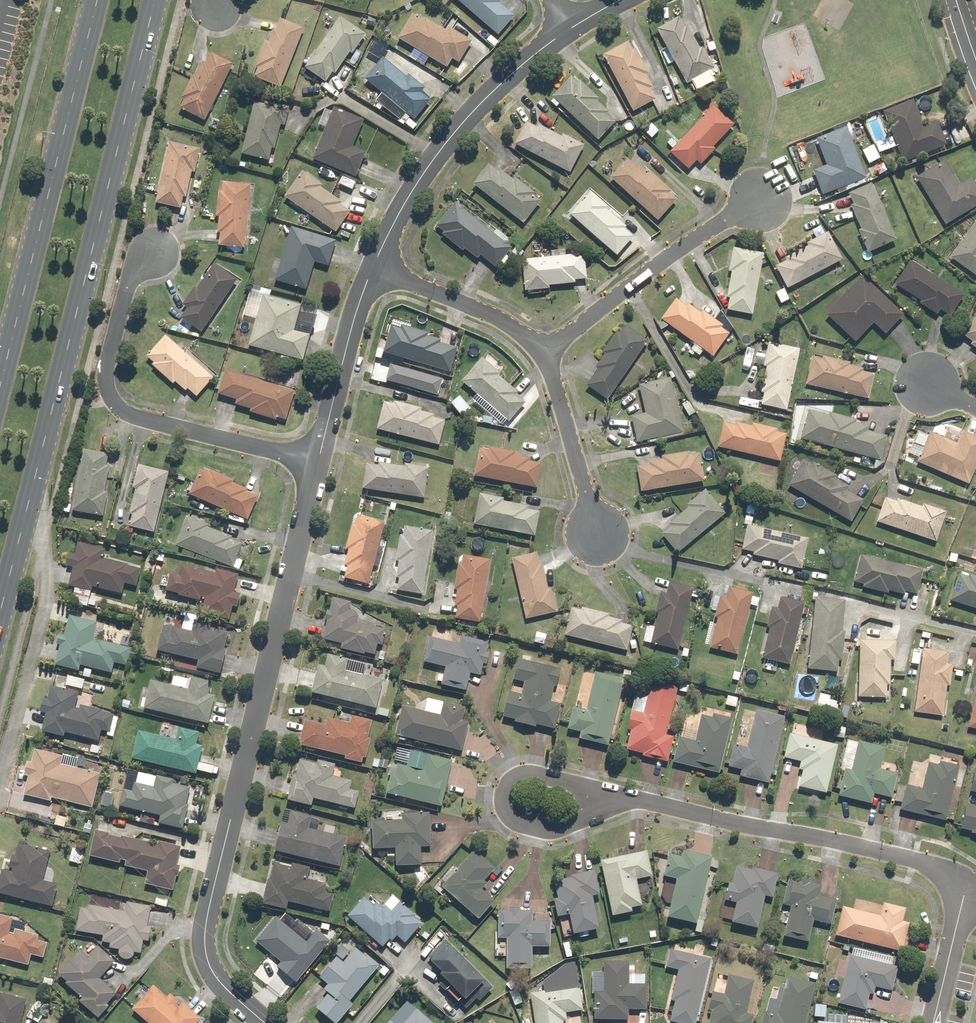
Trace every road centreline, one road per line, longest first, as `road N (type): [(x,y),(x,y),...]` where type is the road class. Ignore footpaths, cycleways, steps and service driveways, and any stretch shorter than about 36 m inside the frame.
road 1 (residential): [(264,1022),(226,989),(205,943),(316,459)]
road 2 (primary): [(157,0),(31,507)]
road 3 (primary): [(0,387),(98,0)]
road 4 (residential): [(155,248),(127,290),(106,381),(111,399),(127,415),(316,459)]
road 5 (residential): [(967,889),(927,864),(630,799)]
road 6 (residential): [(372,271),(439,151),(522,64),(571,28)]
road 7 (residential): [(31,507),(45,539),(48,601),(0,786)]
road 8 (residential): [(545,356),(631,285),(764,197)]
road 9 (residential): [(630,799),(527,773),(506,785),(509,821),(557,830)]
road 10 (residential): [(316,459),(372,271)]
road 11 (residential): [(372,271),(469,303),(545,356)]
road 12 (residential): [(545,356),(600,535)]
road 13 (residential): [(936,1022),(967,889)]
road 14 (primary): [(31,507),(0,623)]

